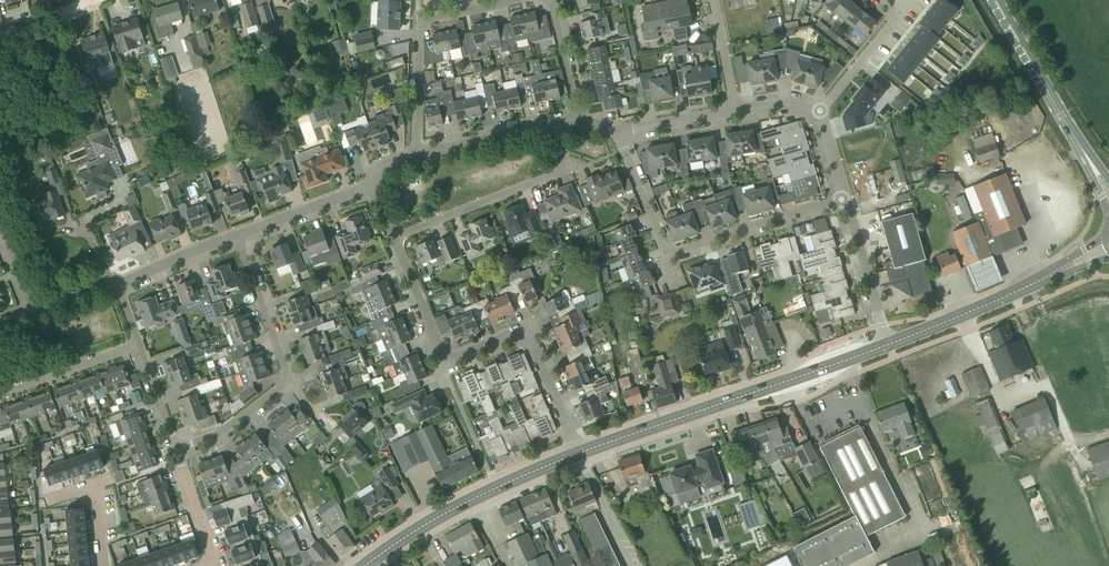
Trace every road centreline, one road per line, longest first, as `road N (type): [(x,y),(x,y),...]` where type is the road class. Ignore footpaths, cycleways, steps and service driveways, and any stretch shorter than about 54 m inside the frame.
road 1 (residential): [(577,453),(525,330),(444,364),(395,236)]
road 2 (tertiary): [(577,453),(890,344)]
road 3 (residential): [(844,197),(668,253),(619,129)]
road 4 (tertiary): [(366,565),(466,504),(577,453)]
road 5 (residential): [(516,0),(418,21),(418,152)]
road 6 (residential): [(395,236),(550,177),(561,162),(563,120)]
road 7 (tertiary): [(890,344),(1055,273)]
road 8 (residential): [(844,197),(890,344)]
road 9 (residential): [(288,380),(238,236)]
road 10 (residential): [(418,152),(563,120)]
road 11 (residential): [(0,390),(140,345)]
road 12 (residential): [(238,236),(372,184)]
road 13 (residential): [(886,0),(897,17),(820,112)]
road 14 (residential): [(177,446),(220,430),(288,380)]
road 15 (residential): [(117,284),(238,236)]
road 16 (residential): [(583,123),(548,0)]
road 17 (residential): [(103,565),(96,487),(50,500)]

